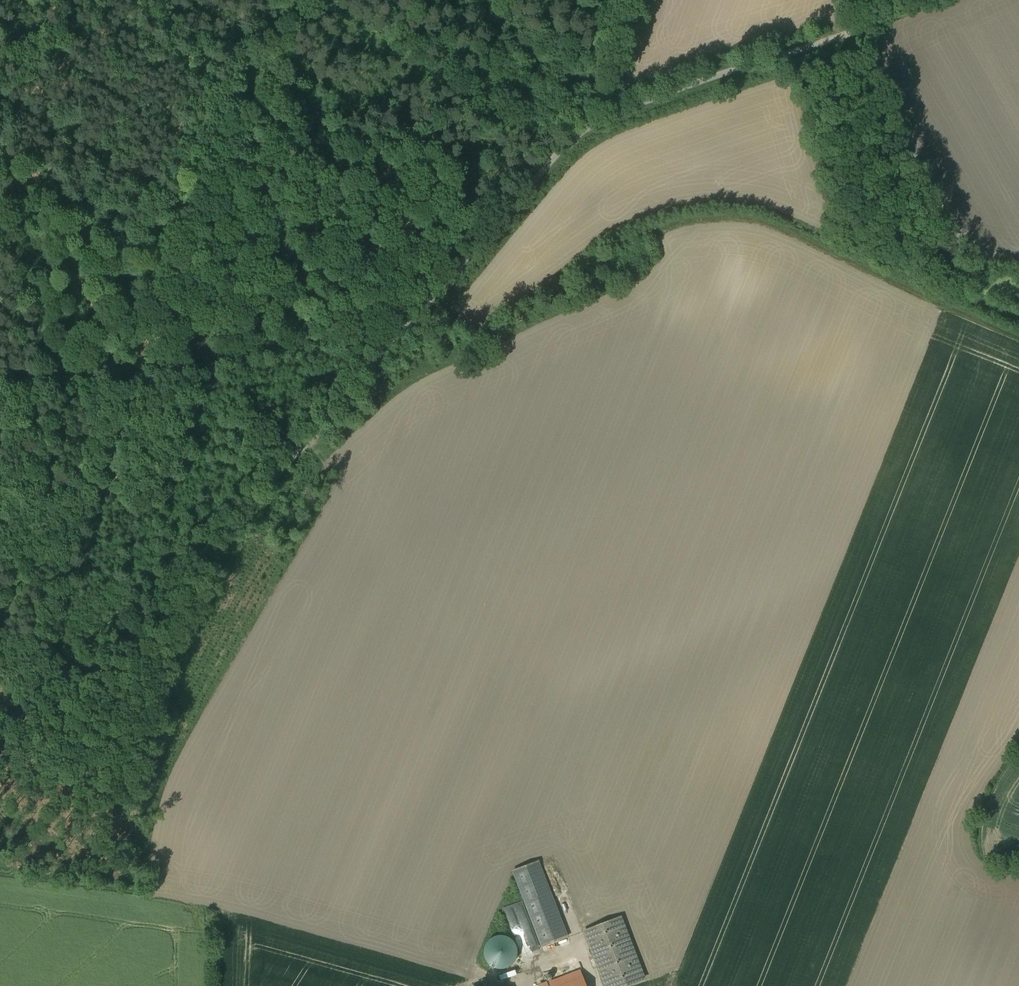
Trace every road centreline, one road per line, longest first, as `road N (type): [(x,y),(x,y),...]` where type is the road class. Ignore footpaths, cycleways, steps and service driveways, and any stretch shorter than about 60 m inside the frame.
road 1 (unclassified): [(930,0),(629,110),(574,142),(236,516),(0,727)]
road 2 (track): [(105,371),(288,0)]
road 3 (track): [(0,384),(404,335)]

